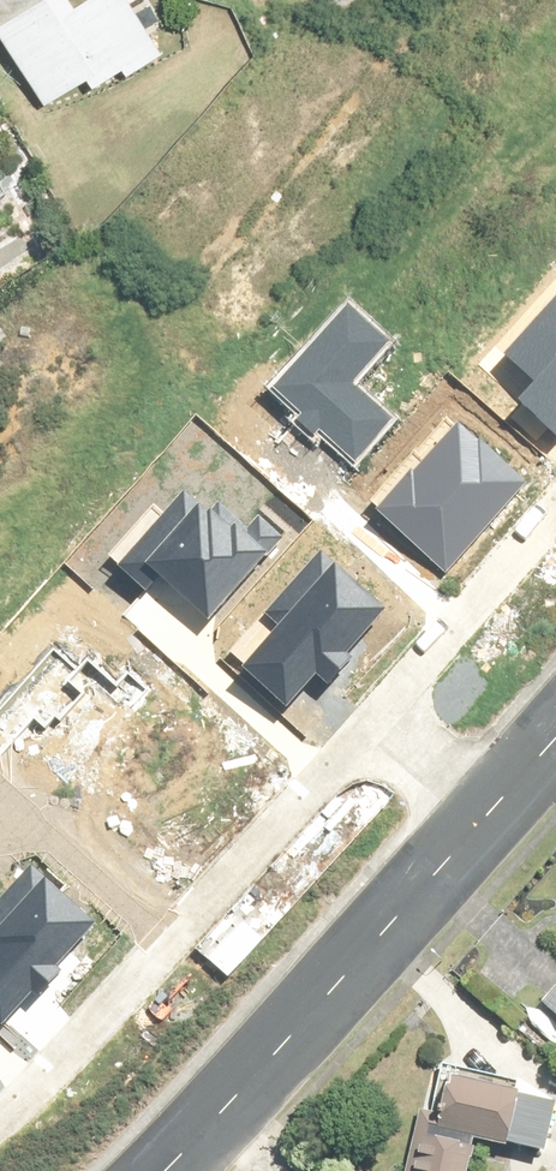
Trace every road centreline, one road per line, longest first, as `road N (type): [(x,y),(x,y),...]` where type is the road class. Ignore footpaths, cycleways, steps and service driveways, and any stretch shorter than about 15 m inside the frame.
road 1 (tertiary): [(166,1170),(555,734)]

